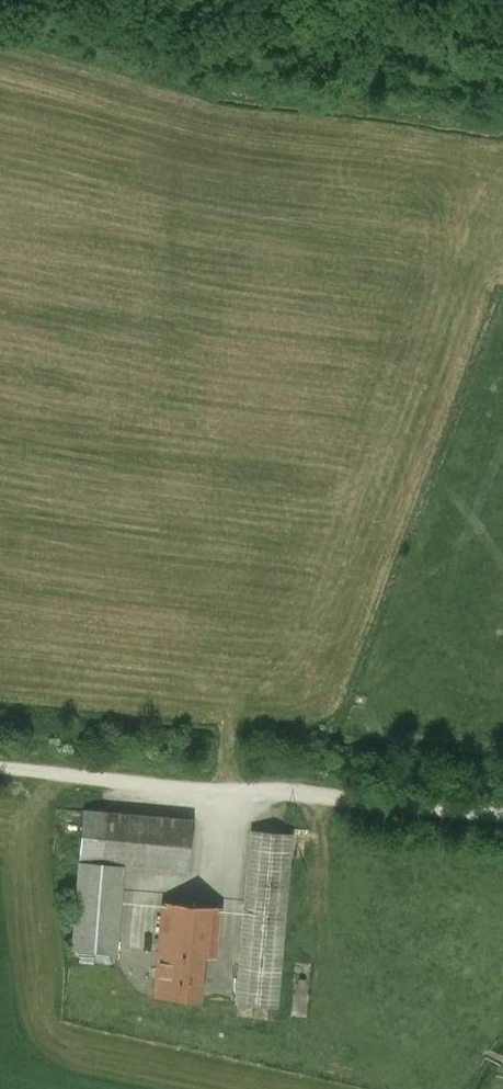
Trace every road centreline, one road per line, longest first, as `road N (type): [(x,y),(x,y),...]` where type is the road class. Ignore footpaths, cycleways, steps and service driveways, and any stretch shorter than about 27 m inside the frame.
road 1 (unclassified): [(0,768),(502,815)]

